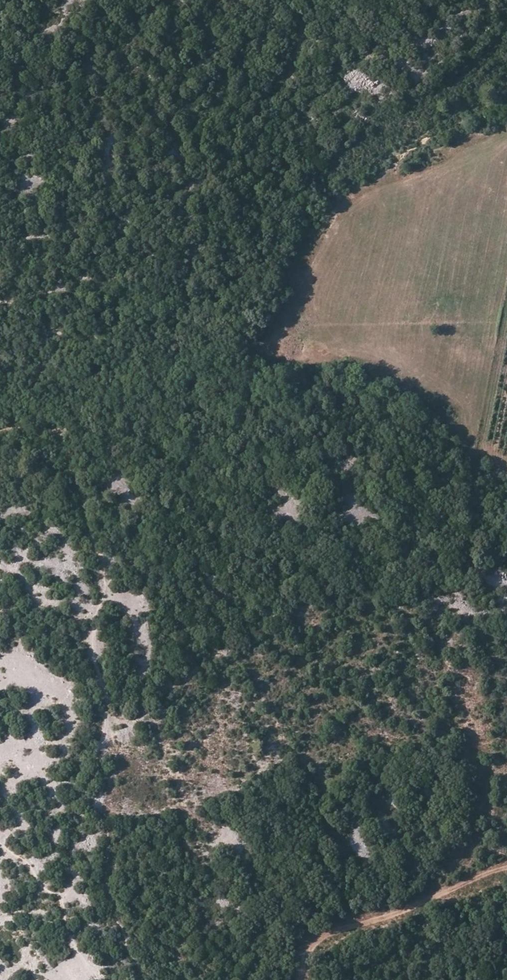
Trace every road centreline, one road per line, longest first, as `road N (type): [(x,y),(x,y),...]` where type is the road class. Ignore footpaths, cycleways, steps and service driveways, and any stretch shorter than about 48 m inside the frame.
road 1 (track): [(506,866),(318,937),(301,979)]

